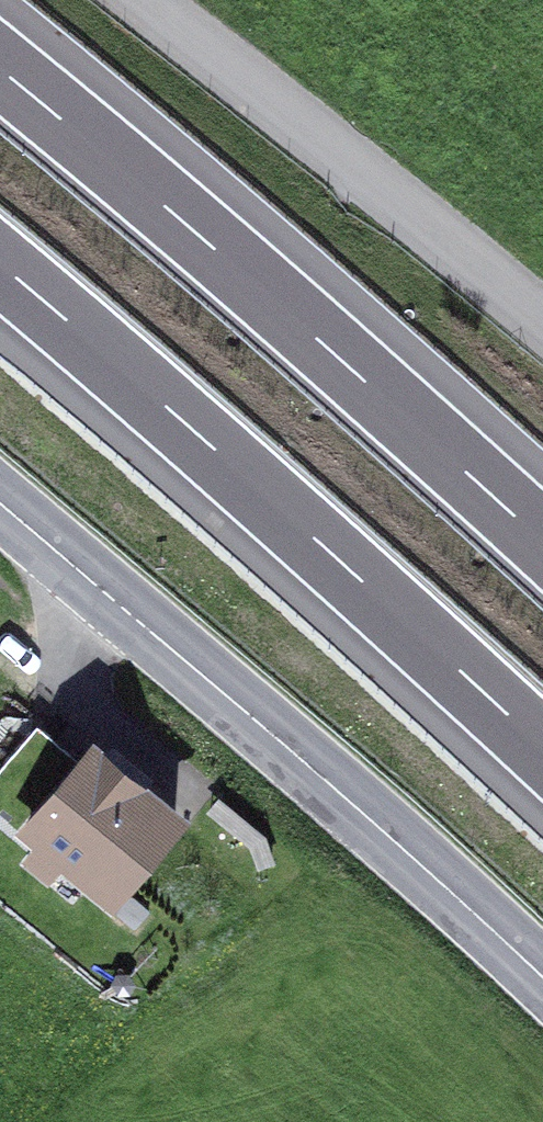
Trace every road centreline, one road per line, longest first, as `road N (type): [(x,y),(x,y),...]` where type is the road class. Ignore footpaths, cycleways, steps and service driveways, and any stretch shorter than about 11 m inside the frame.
road 1 (motorway): [(0,277),(542,759)]
road 2 (primary): [(0,501),(542,977)]
road 3 (motorway): [(542,538),(301,318),(0,70)]
road 4 (unclassified): [(542,327),(142,0)]

